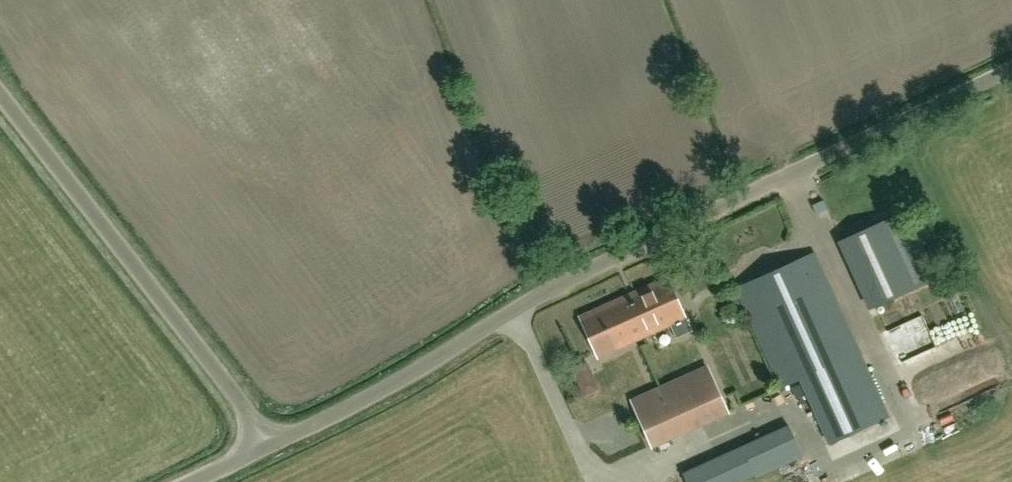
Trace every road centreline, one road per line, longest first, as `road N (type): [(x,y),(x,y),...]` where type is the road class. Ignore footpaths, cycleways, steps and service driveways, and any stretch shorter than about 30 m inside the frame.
road 1 (unclassified): [(268,445),(601,266),(1011,64)]
road 2 (unclassified): [(268,445),(0,96)]

